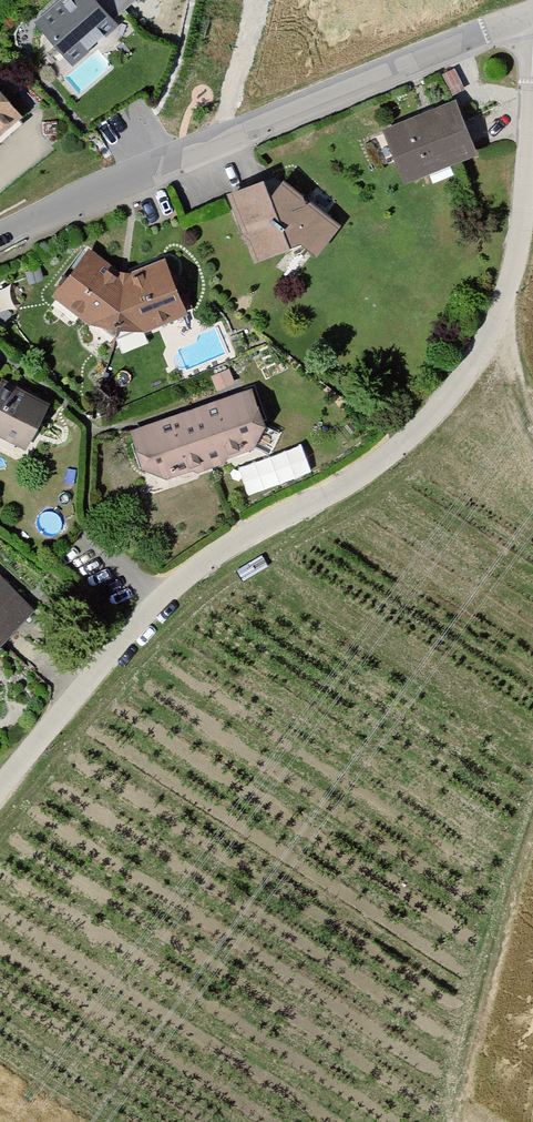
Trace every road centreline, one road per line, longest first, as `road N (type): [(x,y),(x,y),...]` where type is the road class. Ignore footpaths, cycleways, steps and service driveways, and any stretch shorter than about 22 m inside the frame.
road 1 (residential): [(528,14),(522,220),(505,298),(478,363),(400,453),(169,595),(0,794)]
road 2 (residential): [(0,239),(528,14)]
road 3 (track): [(458,1121),(463,1077),(532,859)]
road 4 (track): [(223,138),(262,0)]
road 5 (track): [(532,422),(515,377),(505,298)]

